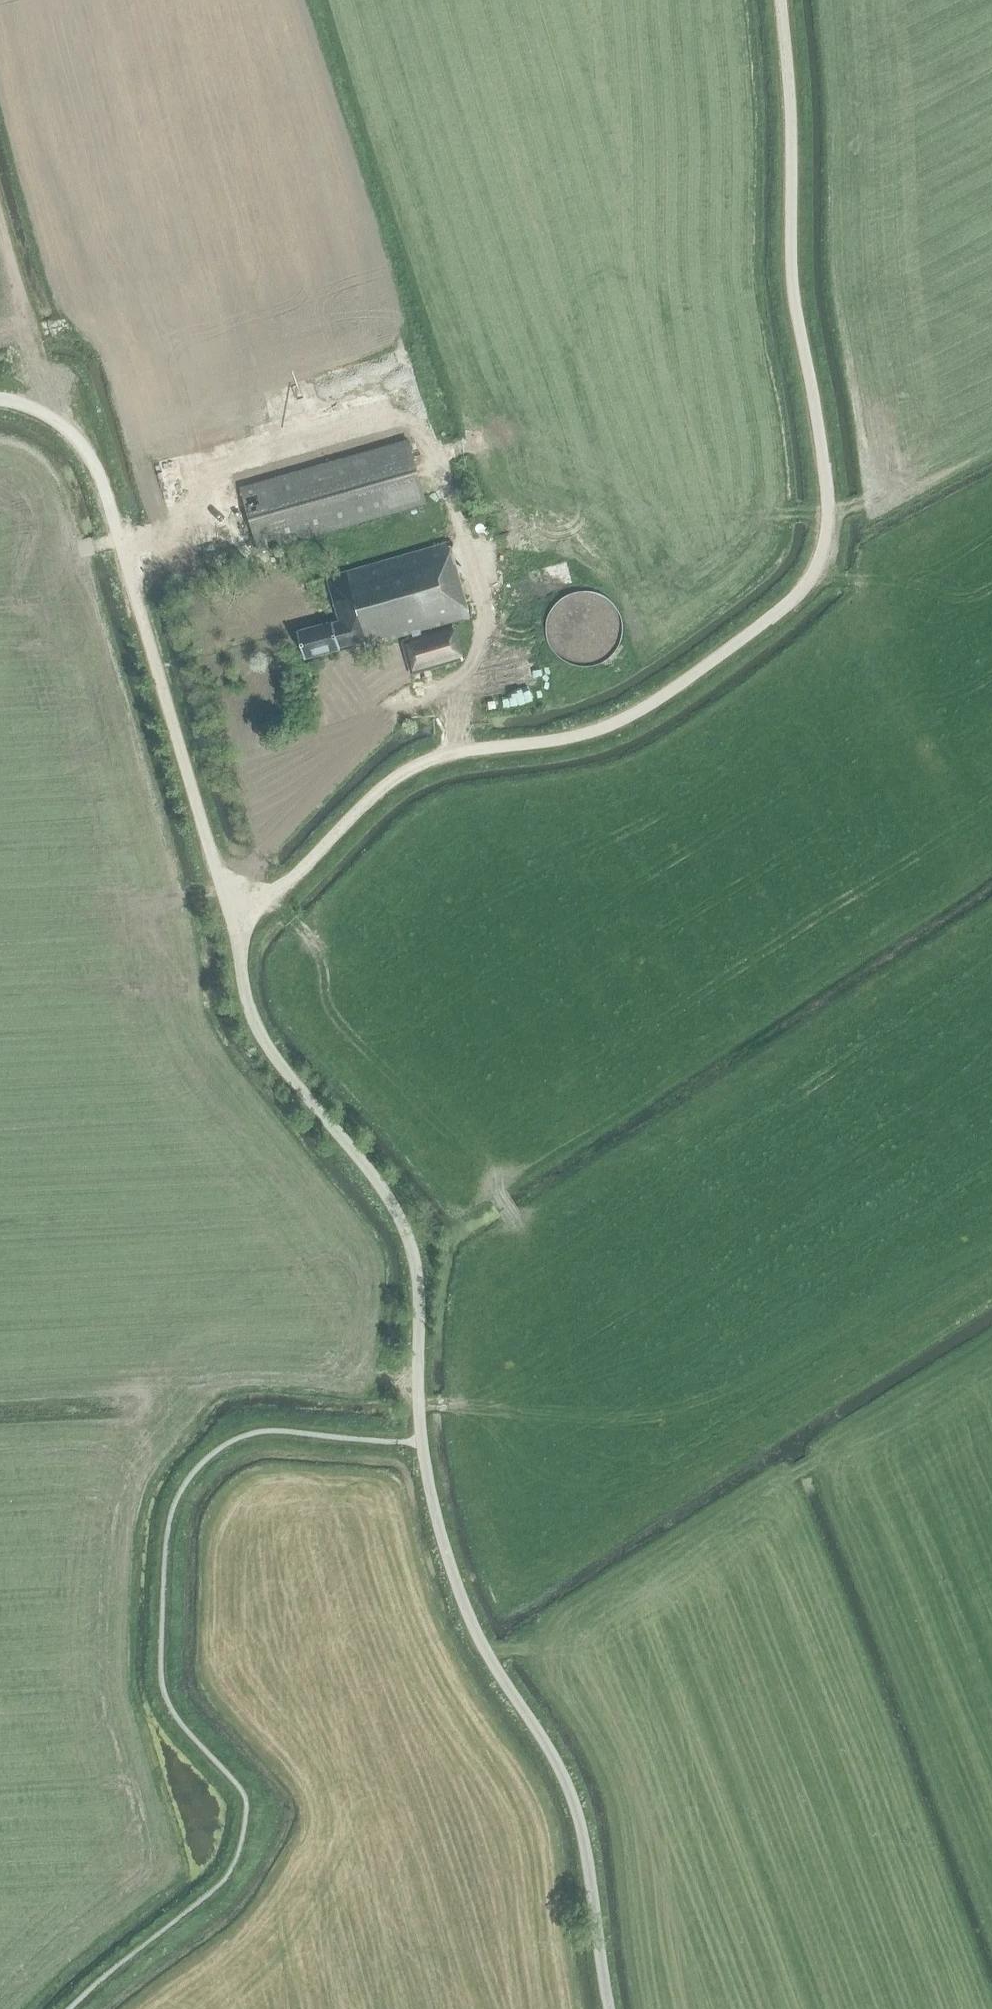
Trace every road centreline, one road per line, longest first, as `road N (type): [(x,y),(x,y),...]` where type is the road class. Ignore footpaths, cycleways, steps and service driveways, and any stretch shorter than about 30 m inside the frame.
road 1 (unclassified): [(233,915),(298,873),(407,770),(445,754),(545,742),(629,716),(759,626),(812,574),(827,505),(793,292),(781,0)]
road 2 (unclassified): [(609,2008),(573,1800),(476,1634),(436,1520),(421,1441),(419,1294),(408,1239),(373,1176),(261,1037),(245,995),(233,915)]
road 3 (unclassified): [(233,915),(99,474),(61,423),(0,398)]

